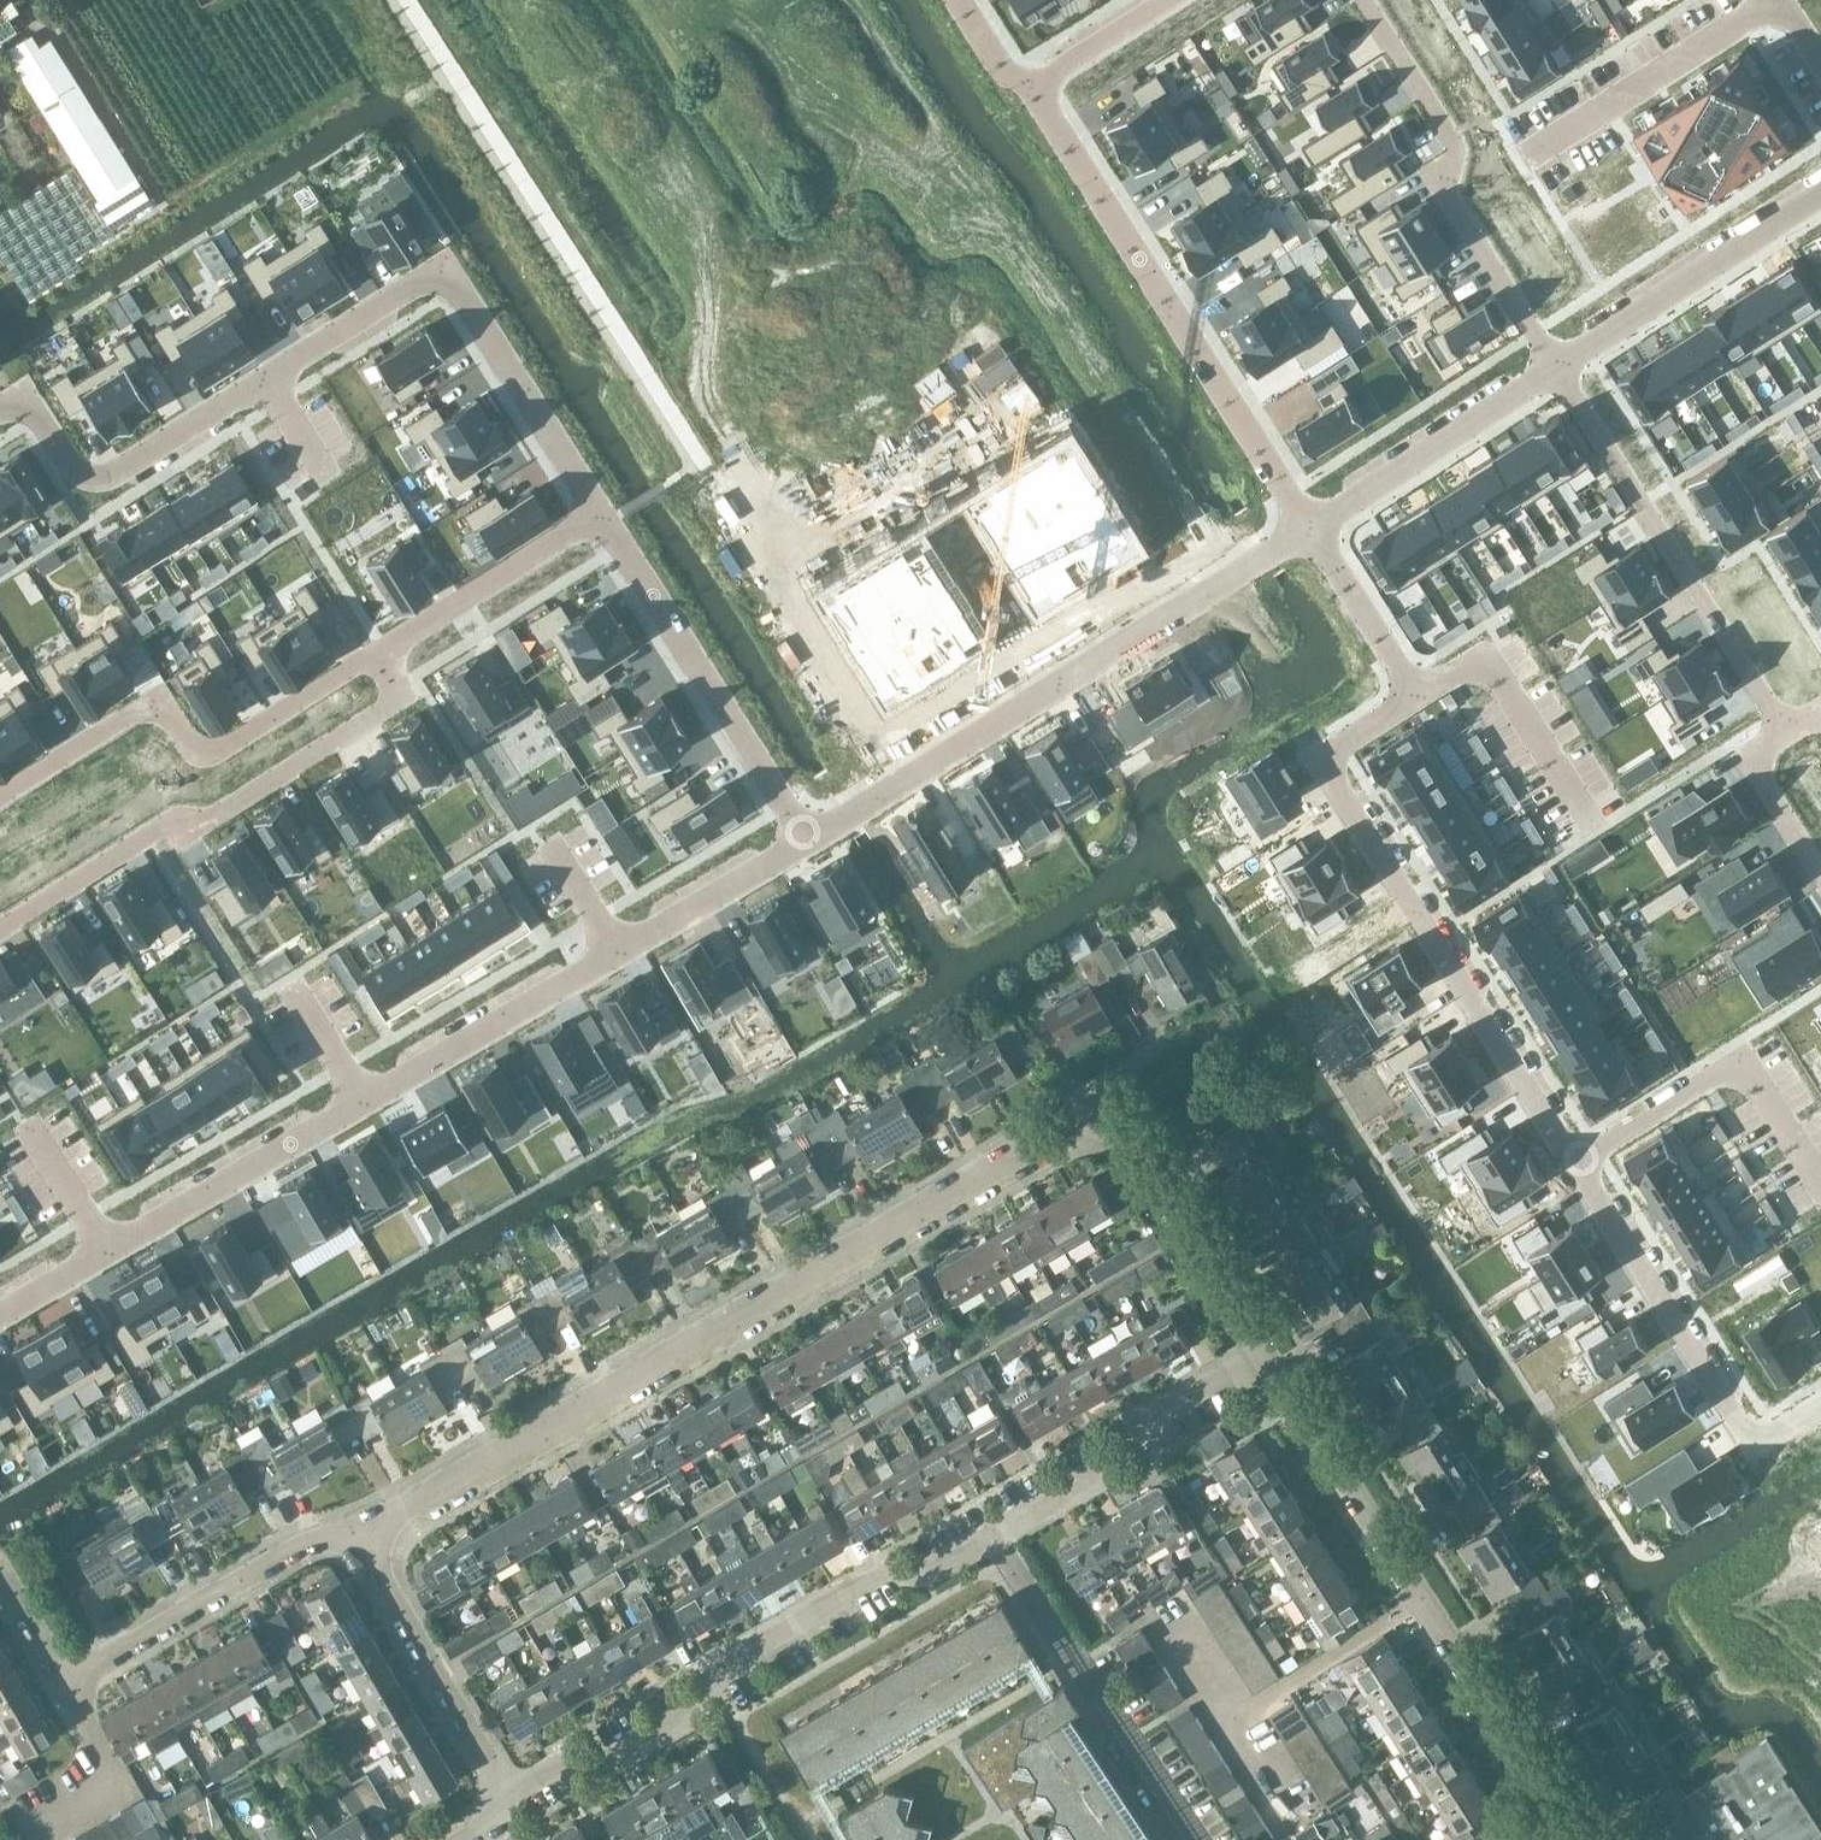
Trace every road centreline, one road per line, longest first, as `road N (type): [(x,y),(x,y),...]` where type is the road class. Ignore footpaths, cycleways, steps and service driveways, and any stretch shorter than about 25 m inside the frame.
road 1 (residential): [(1756,1444),(1330,772),(1339,746),(1417,694),(1307,527)]
road 2 (residential): [(0,1316),(803,843)]
road 3 (residential): [(354,1527),(389,1514),(1053,1127),(1078,1115),(1126,1136)]
road 4 (residential): [(0,412),(32,415),(74,470),(108,477),(415,285),(453,283),(601,514)]
road 5 (residential): [(803,843),(1307,527)]
road 6 (residential): [(499,1793),(570,1758),(610,1758),(694,1710),(708,1674),(884,1574),(933,1573),(991,1544)]
road 7 (residential): [(1563,1824),(1266,1353)]
road 8 (residential): [(1307,527),(1035,86)]
road 9 (residential): [(0,927),(145,837),(225,814),(394,704),(379,653)]
road 10 (residential): [(0,799),(127,716),(166,711),(194,748),(213,751),(379,653)]
road 11 (residential): [(1557,366),(1785,730)]
road 12 (residential): [(1557,366),(1448,195),(1453,141),(1364,0)]
road 13 (residential): [(601,514),(803,843)]
road 14 (residential): [(1203,1839),(991,1544)]
road 15 (residential): [(991,1544),(1001,1530),(1108,1466),(1134,1429),(1266,1353)]
road 16 (residential): [(63,1682),(316,1538),(354,1527)]
road 17 (residential): [(1557,366),(1820,195)]
road 18 (residential): [(499,1793),(354,1527)]
road 19 (residential): [(1307,527),(1557,366)]
road 20 (residential): [(379,653),(601,514)]
road 21 (residential): [(1266,1353),(1126,1136)]
road 22 (residential): [(35,1836),(103,1795),(111,1781),(111,1768),(63,1682)]
road 23 (residential): [(1820,872),(1763,778),(1761,757),(1785,730)]
road 24 (residential): [(1035,86),(1170,0)]
road 25 (residential): [(63,1682),(0,1566)]

